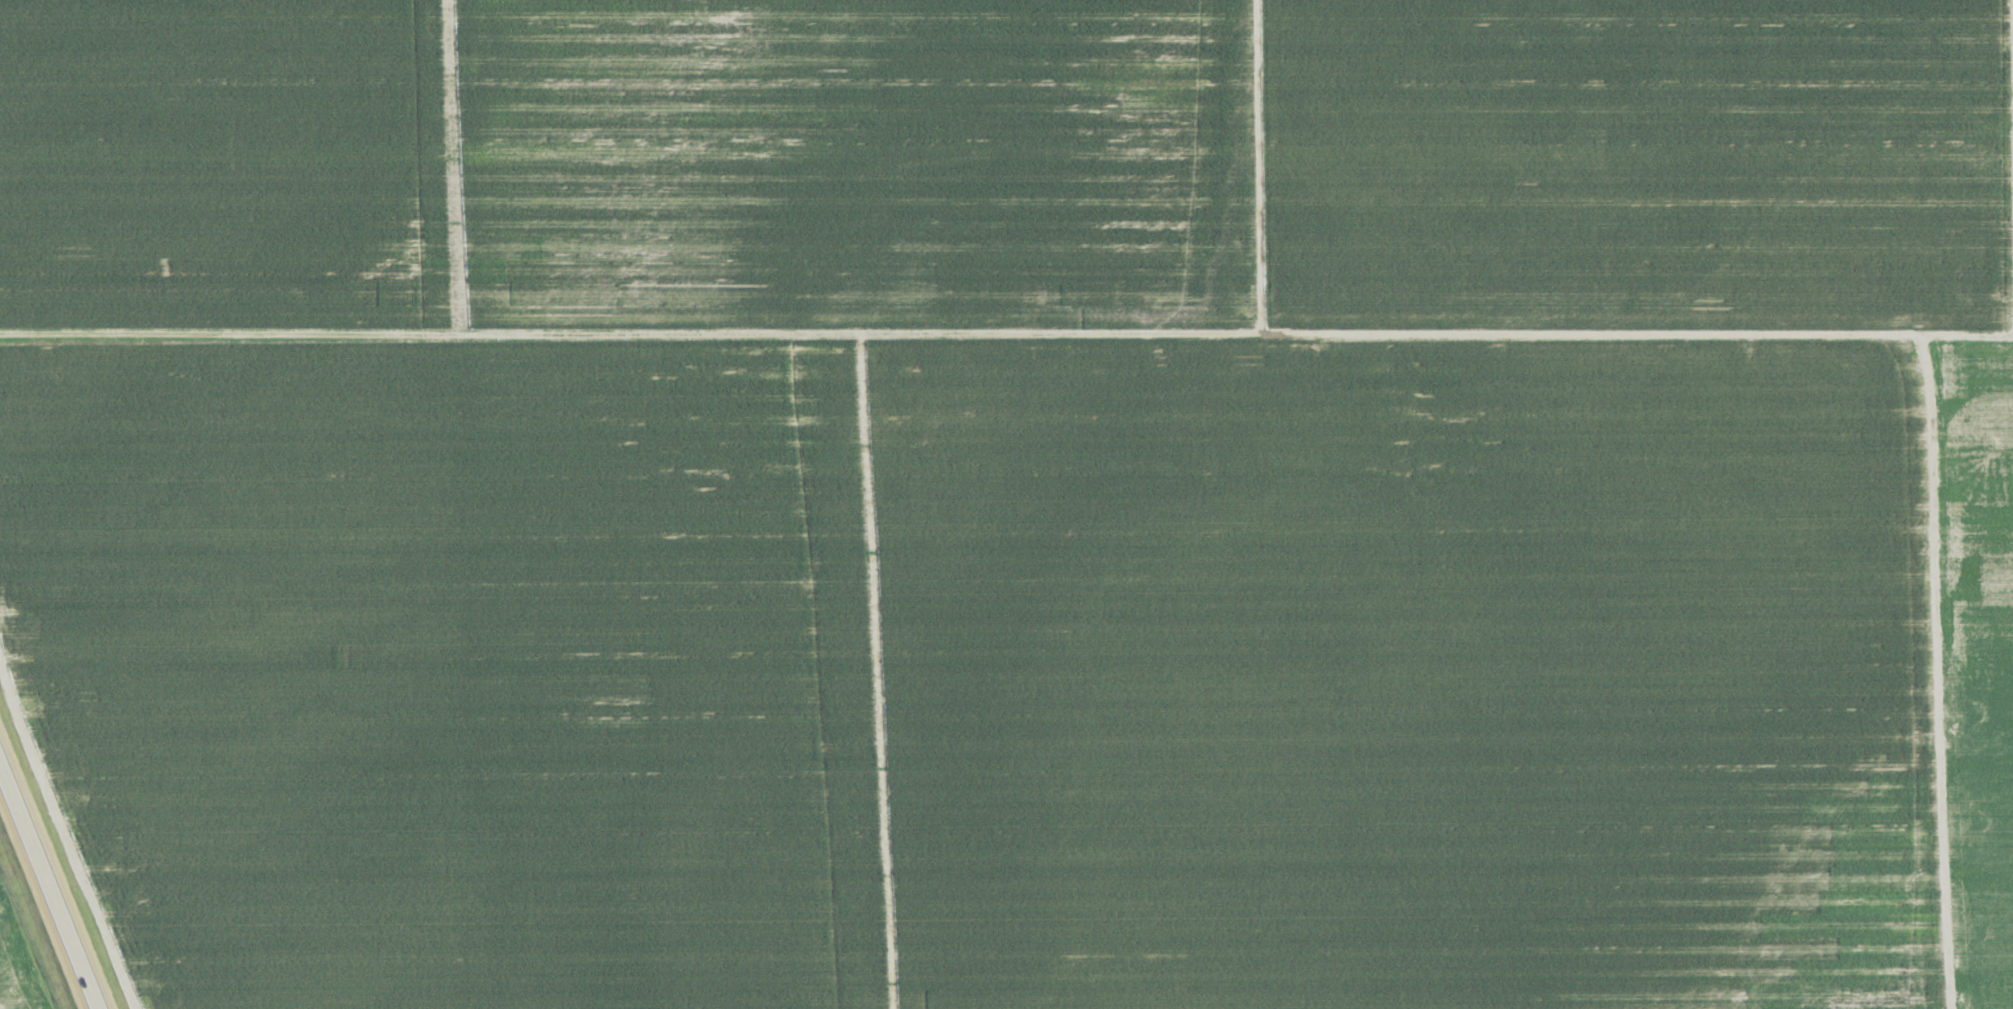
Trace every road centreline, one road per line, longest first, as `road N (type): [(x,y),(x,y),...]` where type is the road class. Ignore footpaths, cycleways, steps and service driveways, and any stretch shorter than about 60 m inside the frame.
road 1 (track): [(2012,339),(0,333)]
road 2 (trunk): [(97,1008),(0,771)]

